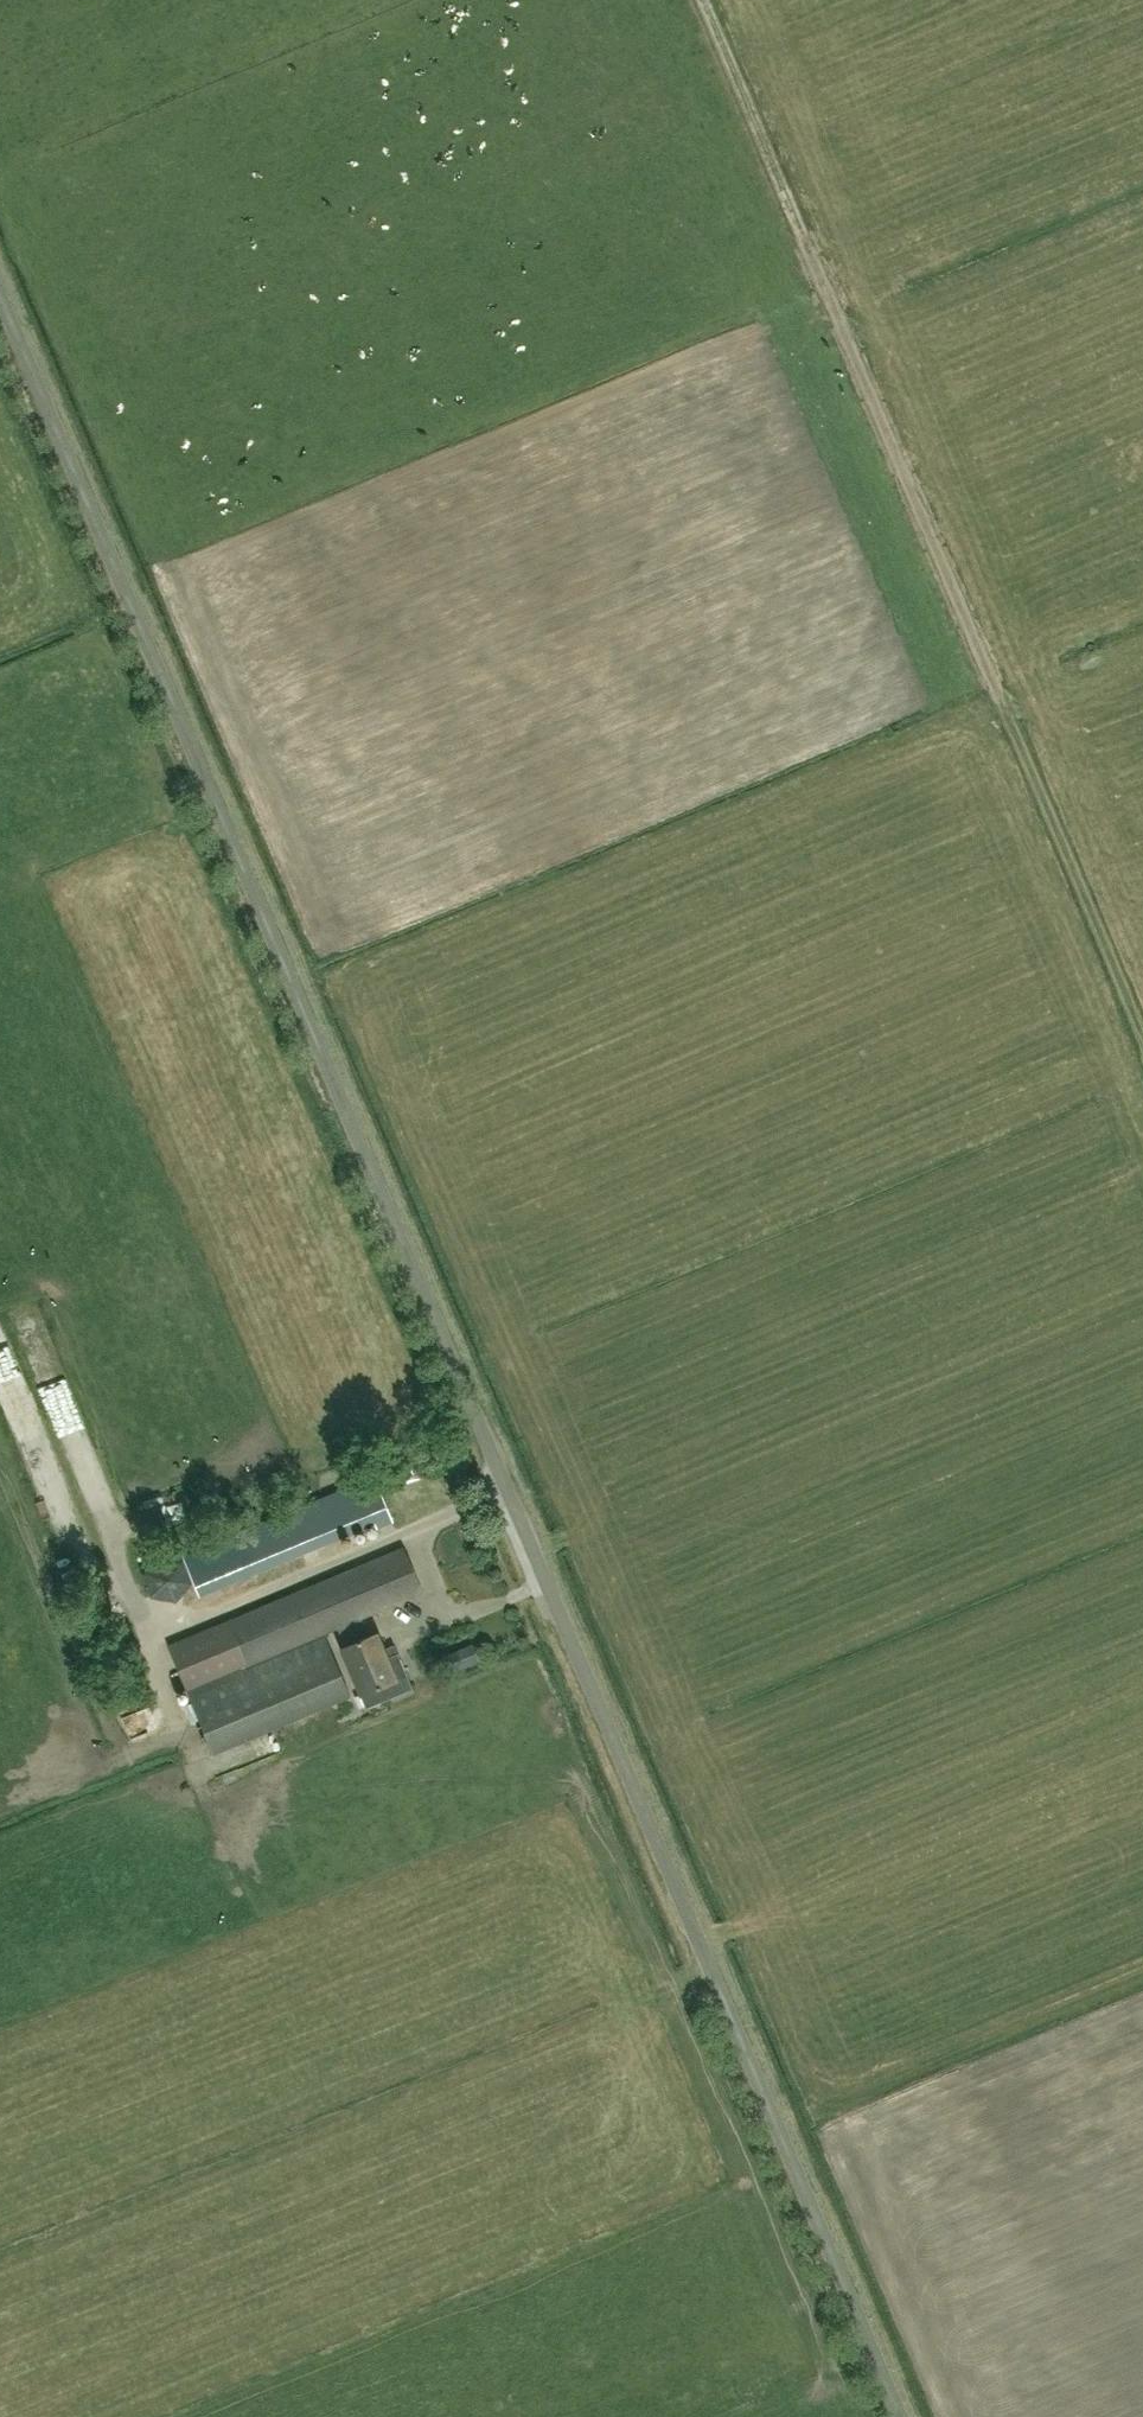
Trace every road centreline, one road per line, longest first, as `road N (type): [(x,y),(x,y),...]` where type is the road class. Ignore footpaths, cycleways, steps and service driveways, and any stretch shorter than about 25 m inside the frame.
road 1 (unclassified): [(896,2416),(301,1016),(0,278)]

